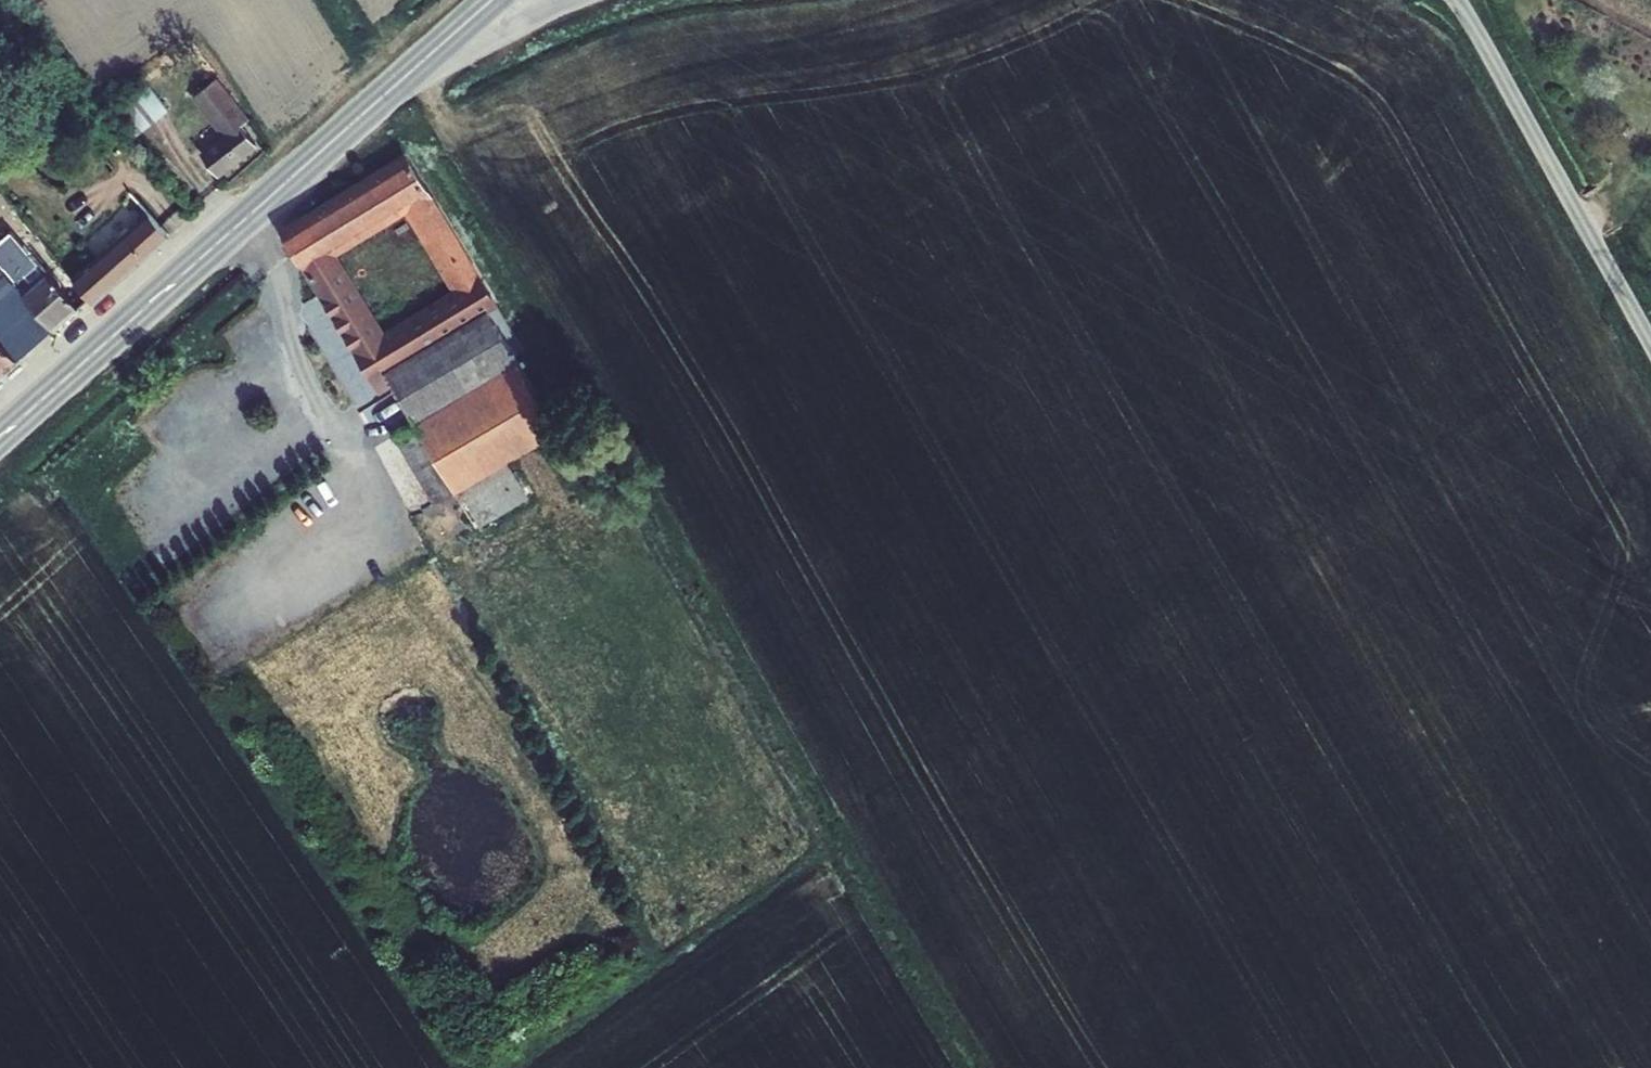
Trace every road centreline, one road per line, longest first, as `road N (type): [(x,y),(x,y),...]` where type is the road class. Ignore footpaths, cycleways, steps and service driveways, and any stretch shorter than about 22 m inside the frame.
road 1 (secondary): [(0,436),(491,0)]
road 2 (residential): [(1454,0),(1650,349)]

